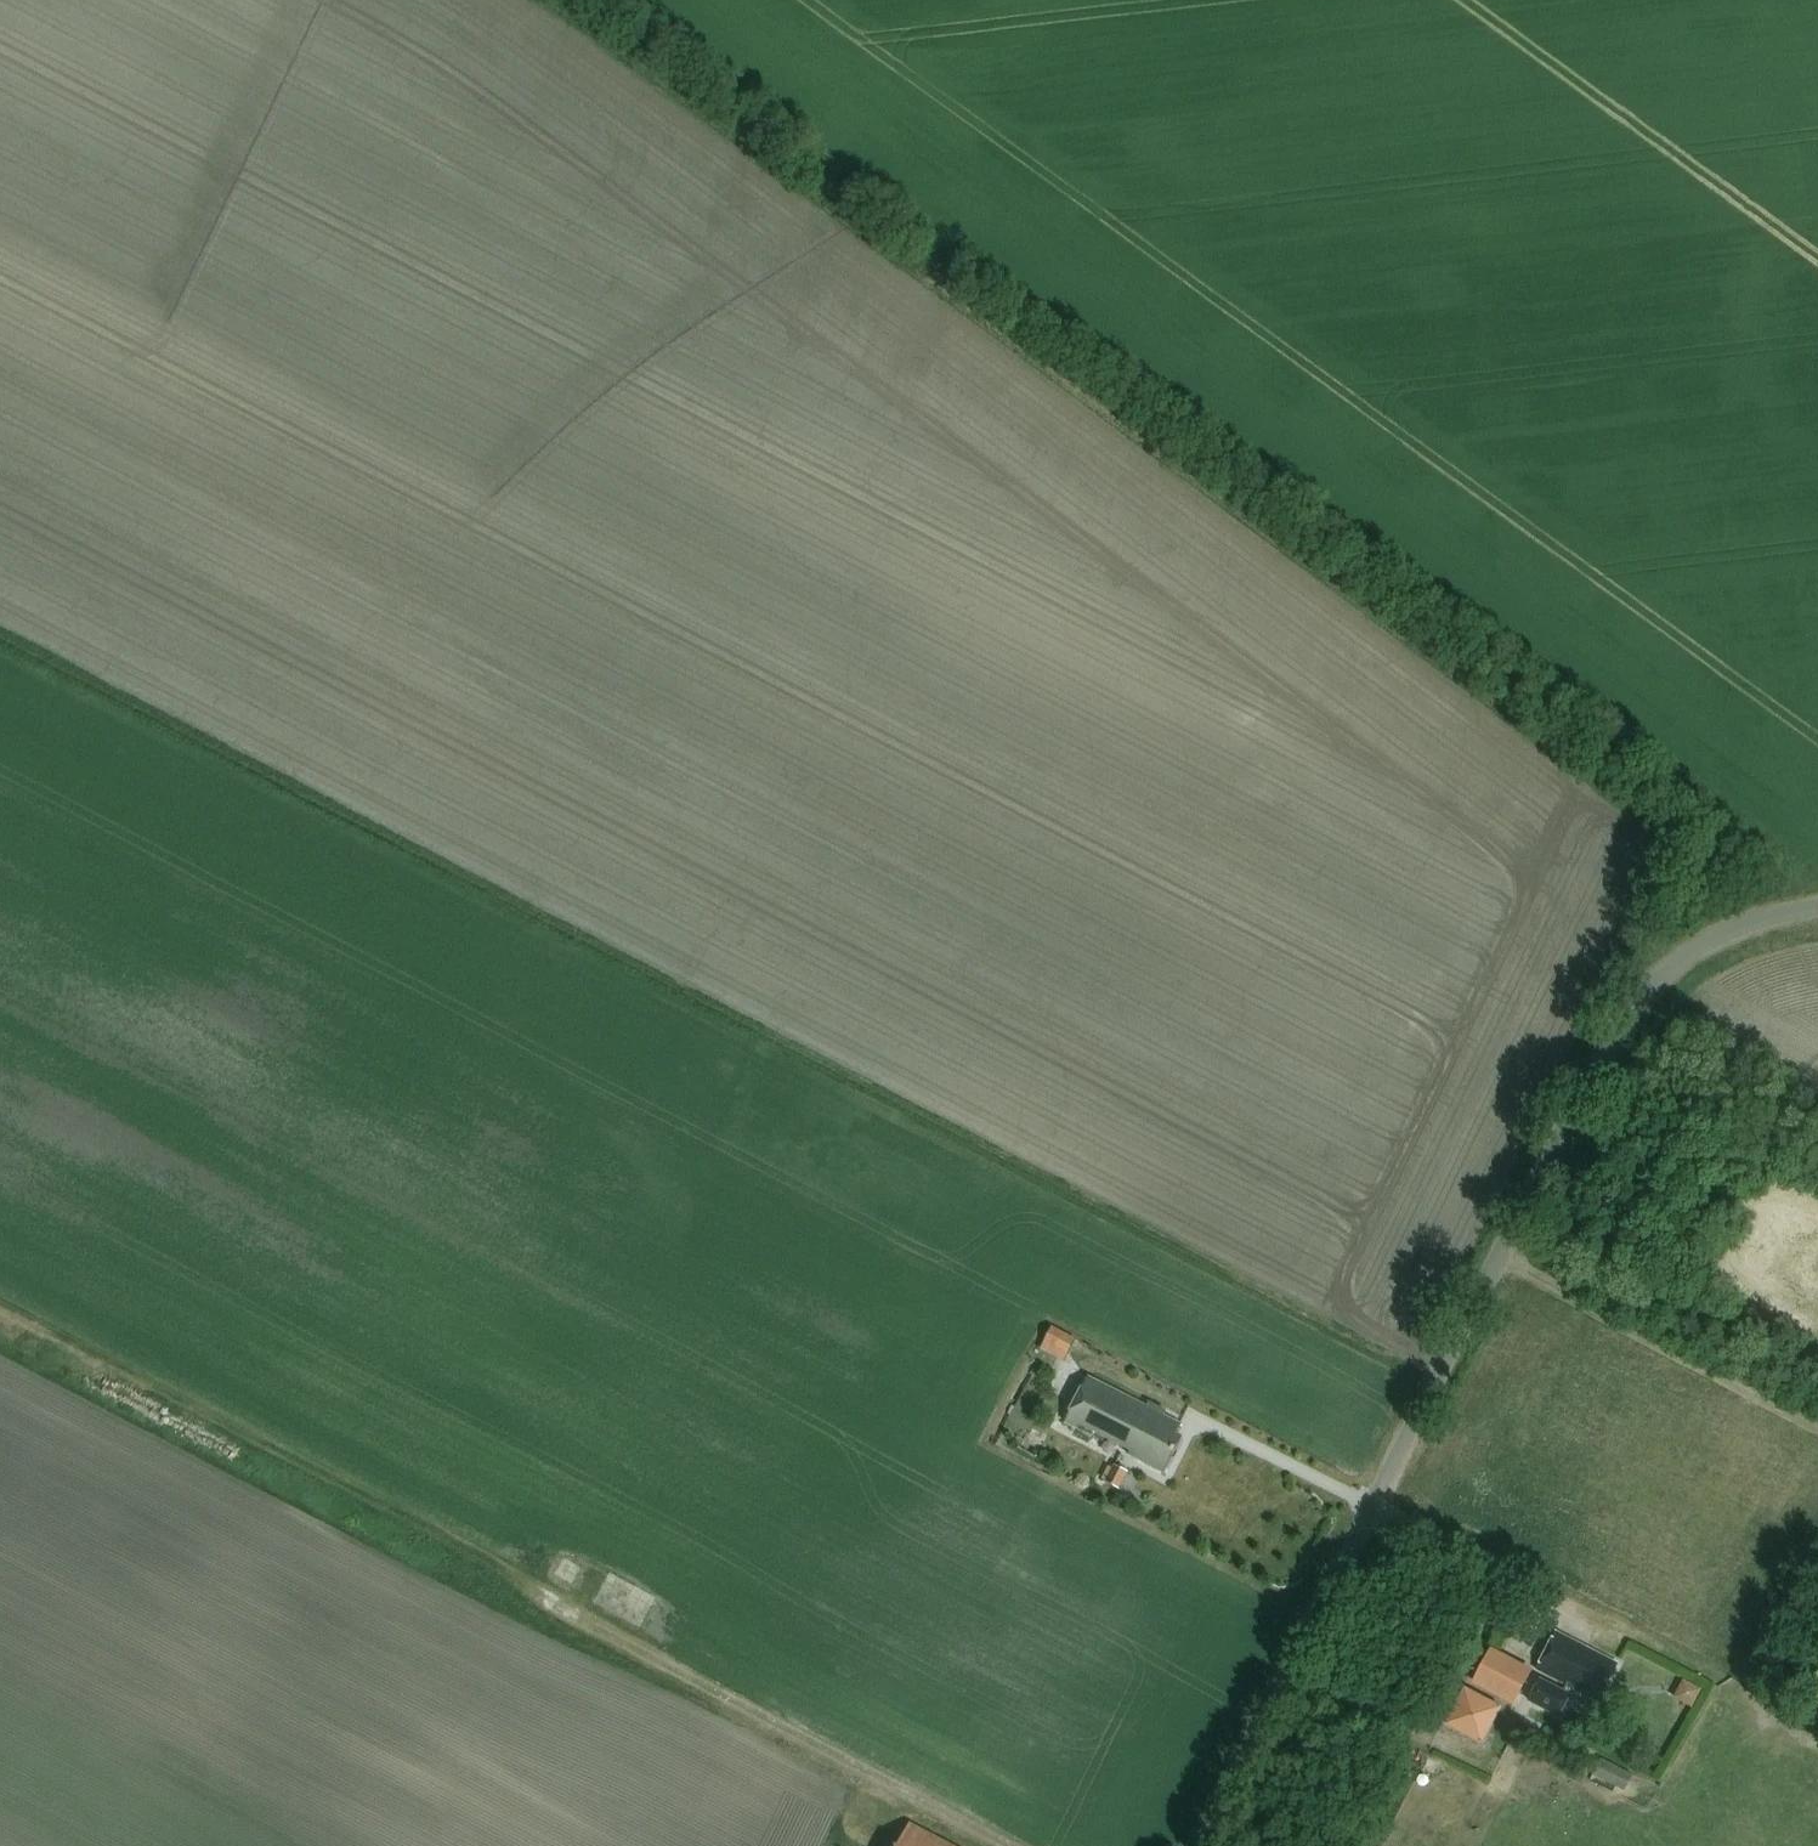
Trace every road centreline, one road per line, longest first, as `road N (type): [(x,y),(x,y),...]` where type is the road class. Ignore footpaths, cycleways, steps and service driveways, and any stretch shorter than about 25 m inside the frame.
road 1 (unclassified): [(1196,1845),(1602,1052),(1645,989),(1680,956),(1724,933),(1817,909)]

